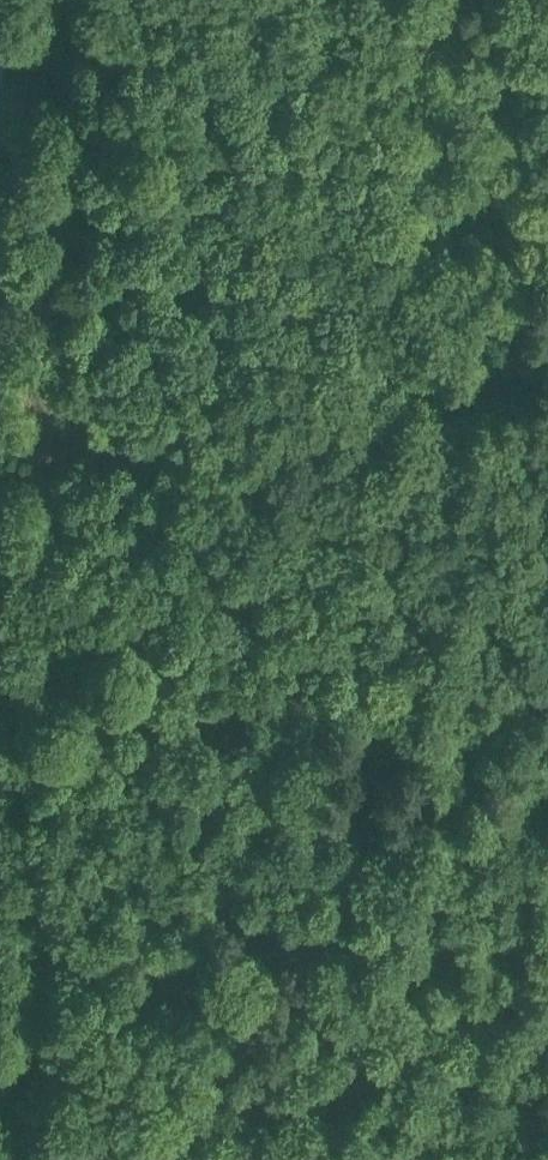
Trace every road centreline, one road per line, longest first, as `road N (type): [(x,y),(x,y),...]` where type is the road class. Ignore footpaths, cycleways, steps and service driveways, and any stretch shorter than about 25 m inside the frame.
road 1 (track): [(51,0),(25,1159)]
road 2 (track): [(547,611),(196,454),(45,450)]

